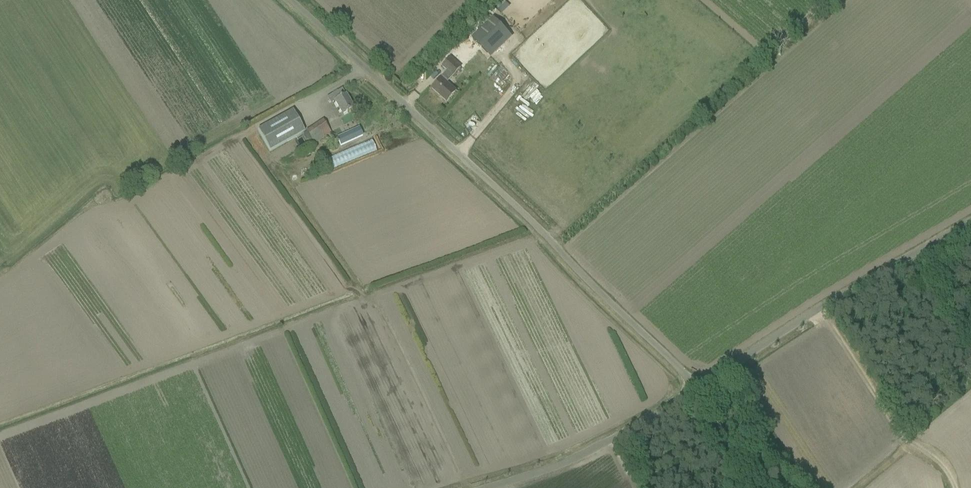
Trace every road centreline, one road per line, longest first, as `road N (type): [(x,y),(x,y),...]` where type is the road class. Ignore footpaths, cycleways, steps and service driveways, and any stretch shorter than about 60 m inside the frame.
road 1 (unclassified): [(710,388),(293,0)]
road 2 (unclassified): [(710,388),(970,231)]
road 3 (unclassified): [(503,487),(601,451),(710,388)]

